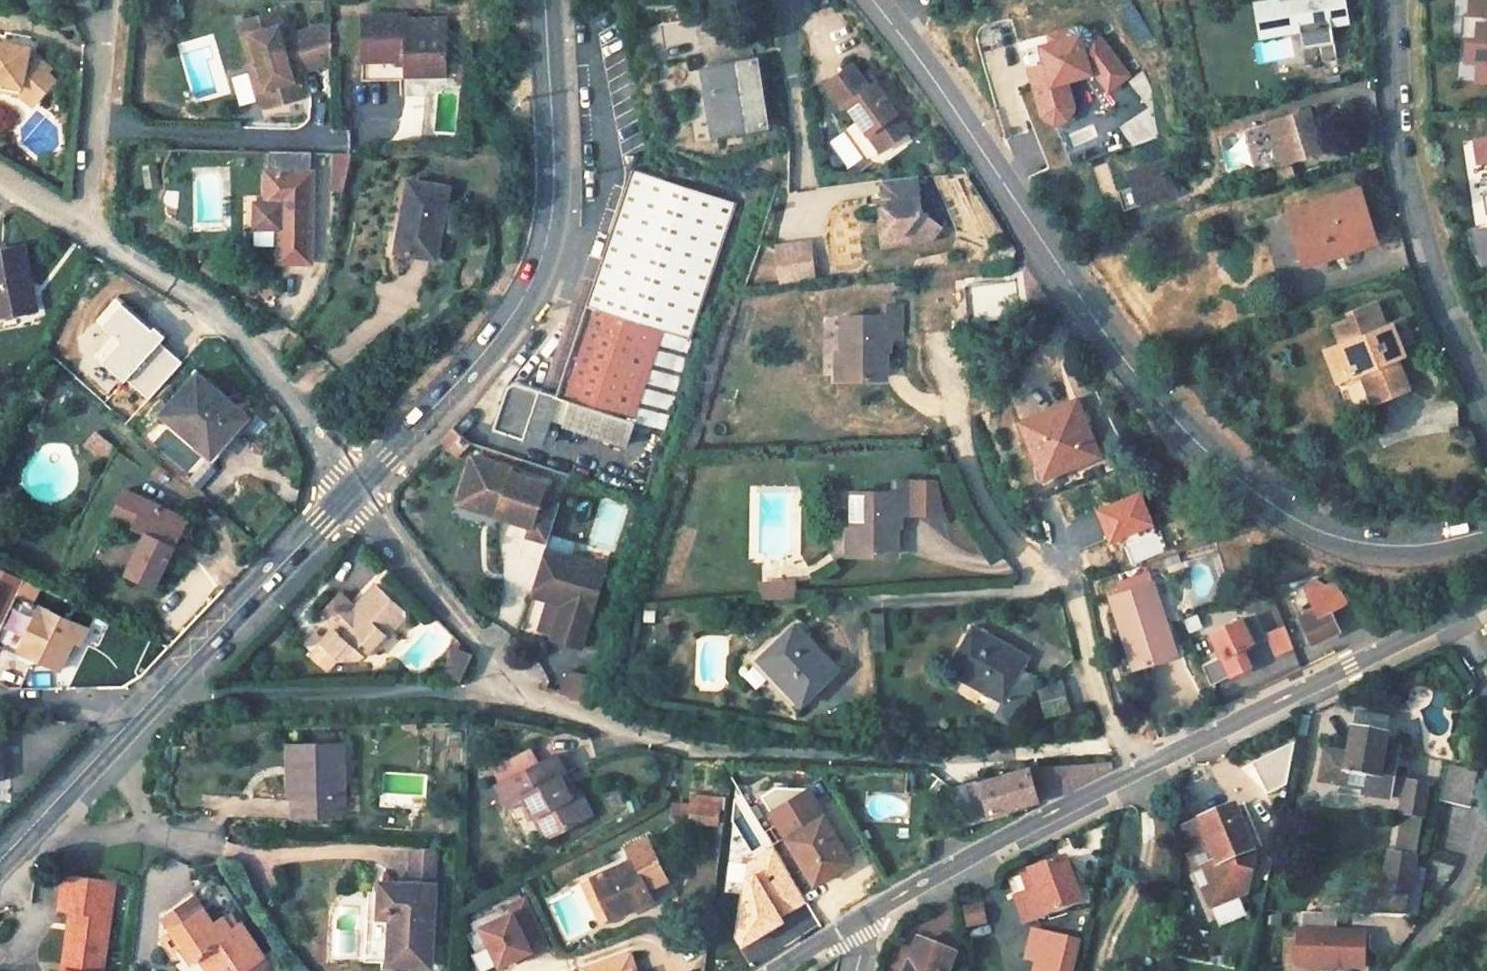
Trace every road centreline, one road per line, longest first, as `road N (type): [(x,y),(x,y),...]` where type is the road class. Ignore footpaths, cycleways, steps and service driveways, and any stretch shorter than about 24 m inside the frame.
road 1 (secondary): [(873,0),(1163,411),(1235,478),(1311,529),(1388,548),(1486,529)]
road 2 (secondary): [(358,492),(494,340),(552,236),(544,0)]
road 3 (residential): [(1144,769),(1113,729),(1073,595),(1025,560),(987,508),(961,435),(943,322)]
road 4 (residential): [(1486,392),(1437,275),(1412,174),(1397,0)]
road 5 (residential): [(88,225),(233,323),(358,492)]
road 6 (residential): [(1144,769),(1486,600)]
road 7 (residential): [(158,699),(511,692)]
road 8 (residential): [(850,925),(1144,769)]
road 9 (secondary): [(158,699),(358,492)]
road 10 (residential): [(358,492),(511,692)]
road 11 (residential): [(88,225),(114,0)]
road 12 (residential): [(0,702),(158,699)]

